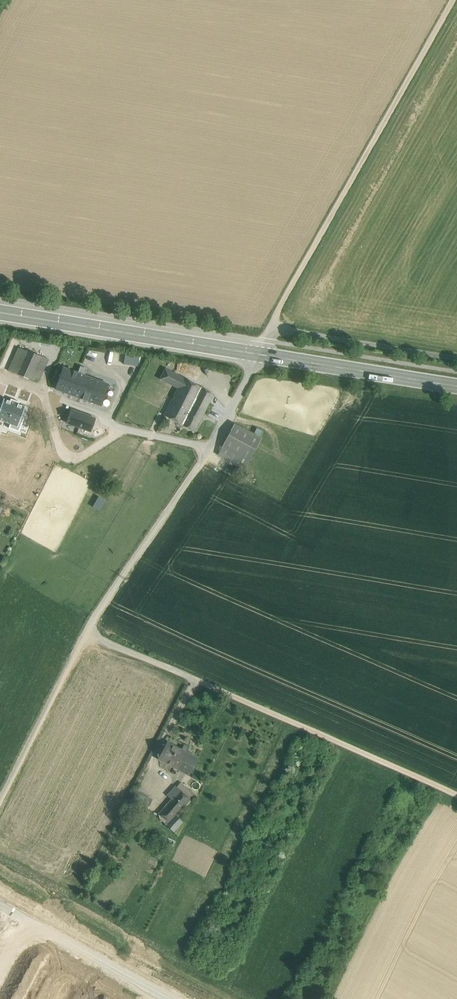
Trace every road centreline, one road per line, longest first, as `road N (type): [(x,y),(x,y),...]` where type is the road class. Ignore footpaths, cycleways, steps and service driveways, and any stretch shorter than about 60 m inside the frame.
road 1 (track): [(0,801),(85,633),(207,449),(260,350)]
road 2 (secondary): [(456,383),(0,310)]
road 3 (track): [(85,633),(456,793)]
road 4 (track): [(454,0),(264,338)]
road 5 (track): [(207,449),(115,428),(101,412),(0,378)]
road 6 (unclassified): [(264,338),(298,328),(456,353)]

